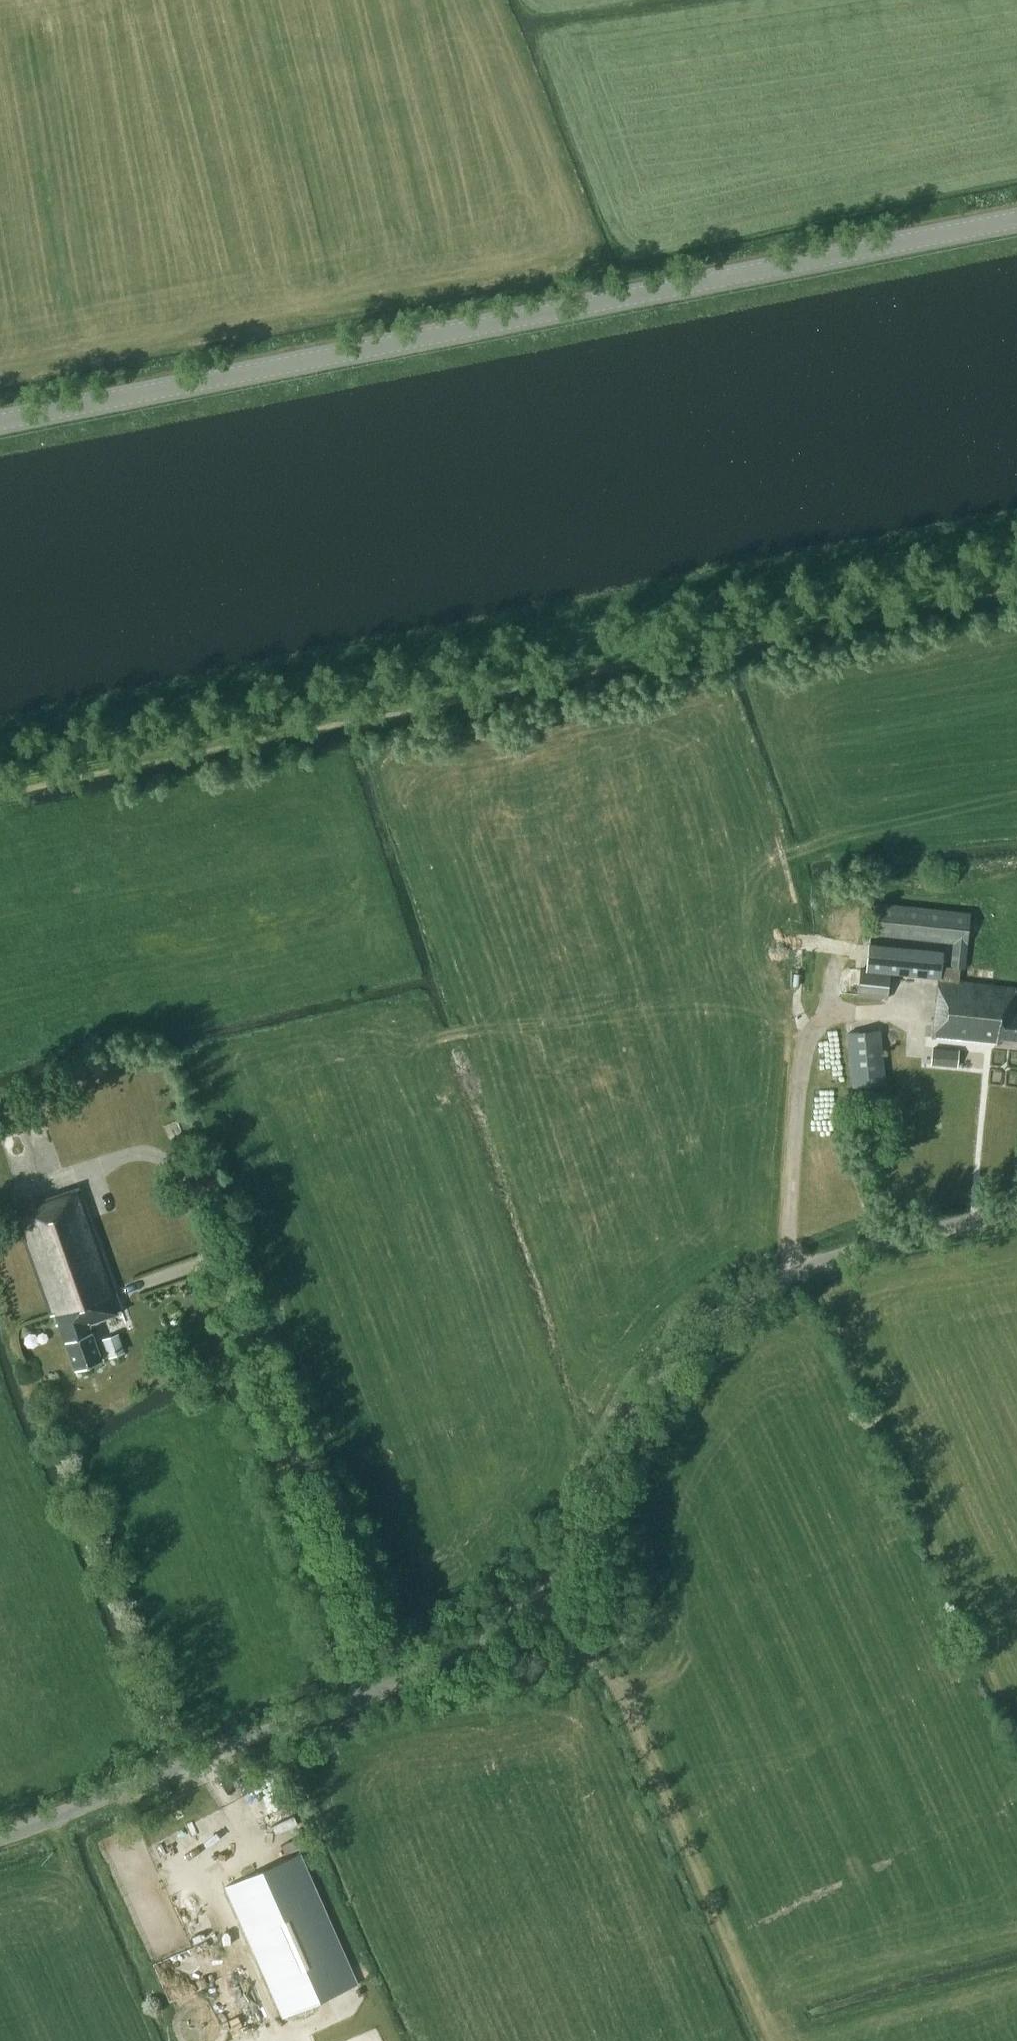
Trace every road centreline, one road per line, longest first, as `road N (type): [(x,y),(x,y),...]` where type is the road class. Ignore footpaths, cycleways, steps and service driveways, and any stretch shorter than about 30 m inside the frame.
road 1 (unclassified): [(0,1836),(384,1688),(462,1649),(544,1576),(647,1393),(709,1324),(803,1268),(1016,1208)]
road 2 (tertiary): [(0,414),(1016,224)]

